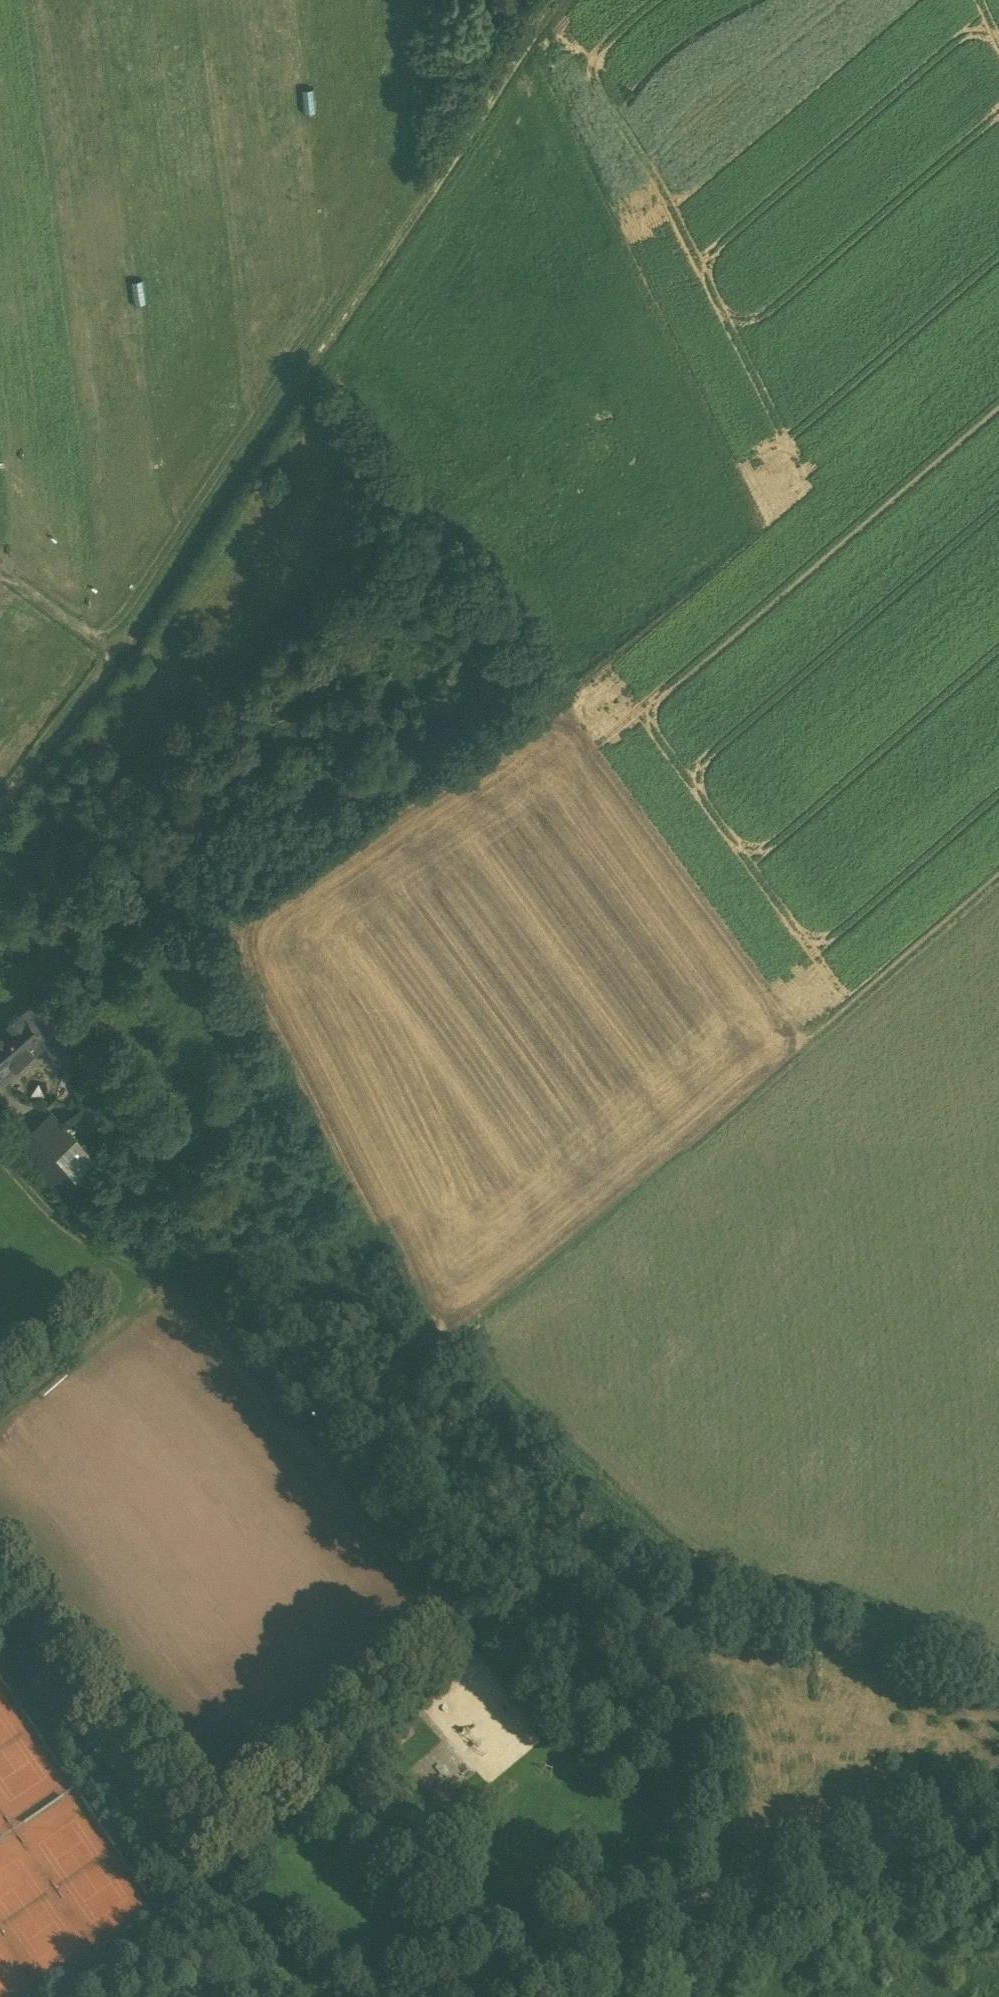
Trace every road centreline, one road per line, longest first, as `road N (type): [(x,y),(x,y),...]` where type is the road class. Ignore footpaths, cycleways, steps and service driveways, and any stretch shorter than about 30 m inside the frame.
road 1 (track): [(740,1897),(717,1830),(594,1707),(434,1598),(166,1284),(53,1212),(0,1144)]
road 2 (track): [(0,828),(341,343),(569,0)]
road 3 (track): [(998,887),(458,1353)]
road 4 (secondary): [(998,1810),(441,1996)]

